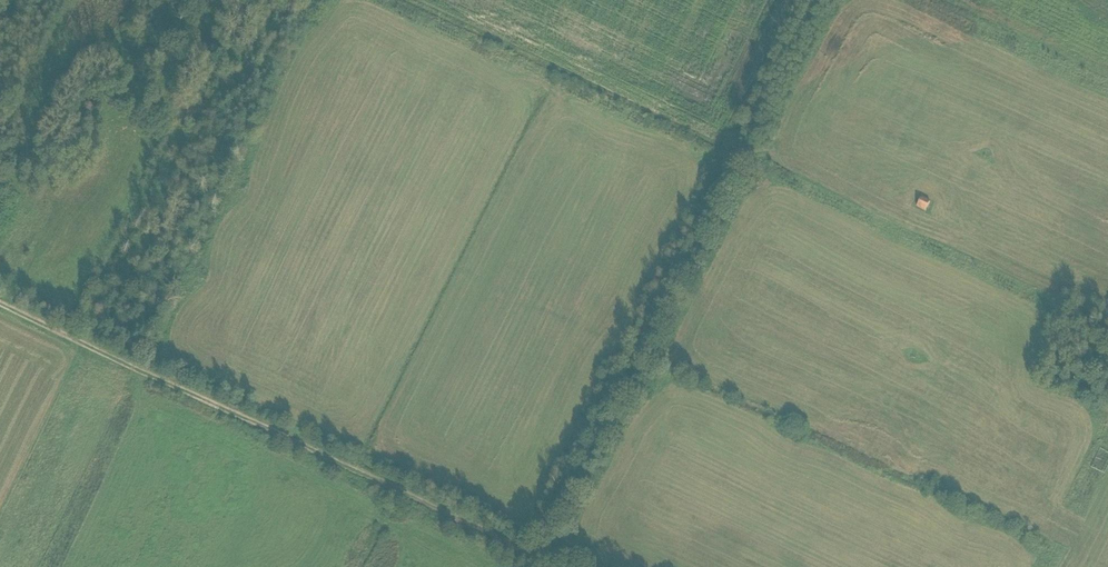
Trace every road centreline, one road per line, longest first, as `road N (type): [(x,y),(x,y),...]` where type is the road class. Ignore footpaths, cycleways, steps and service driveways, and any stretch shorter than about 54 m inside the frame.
road 1 (track): [(564,566),(0,303)]

